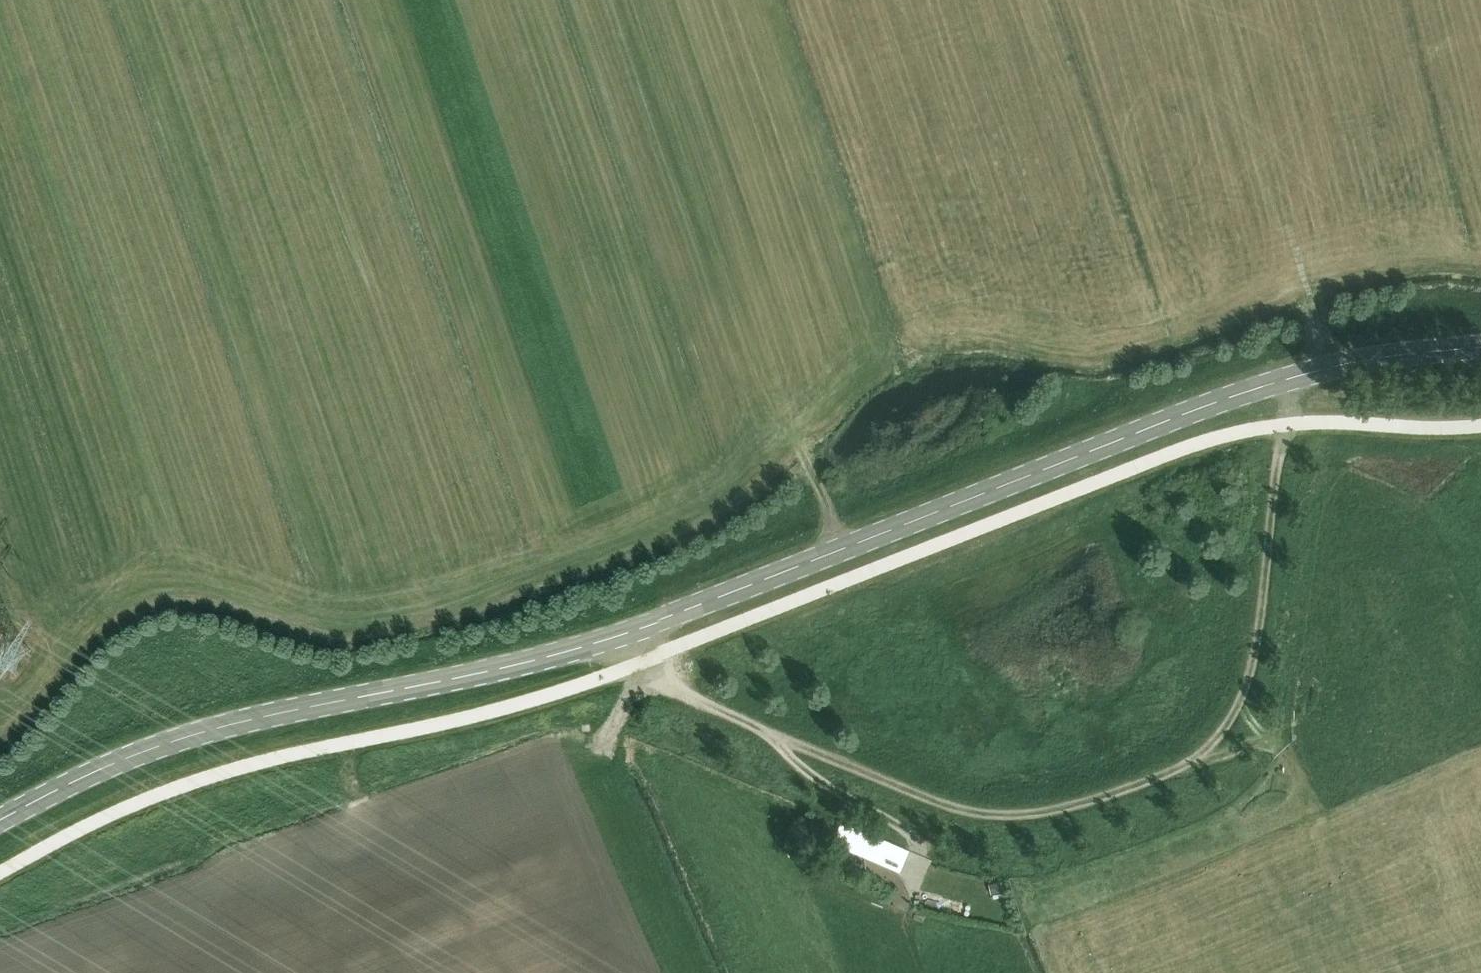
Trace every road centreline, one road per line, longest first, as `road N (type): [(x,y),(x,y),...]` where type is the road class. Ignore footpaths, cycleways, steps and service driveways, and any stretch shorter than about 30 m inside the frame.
road 1 (secondary): [(0,815),(179,733),(619,634),(1251,389),(1353,360),(1480,343)]
road 2 (track): [(637,660),(677,693),(981,813),(1028,813),(1149,783),(1212,738),(1256,657),(1286,422)]
road 3 (track): [(776,733),(801,765),(915,836),(922,869)]

